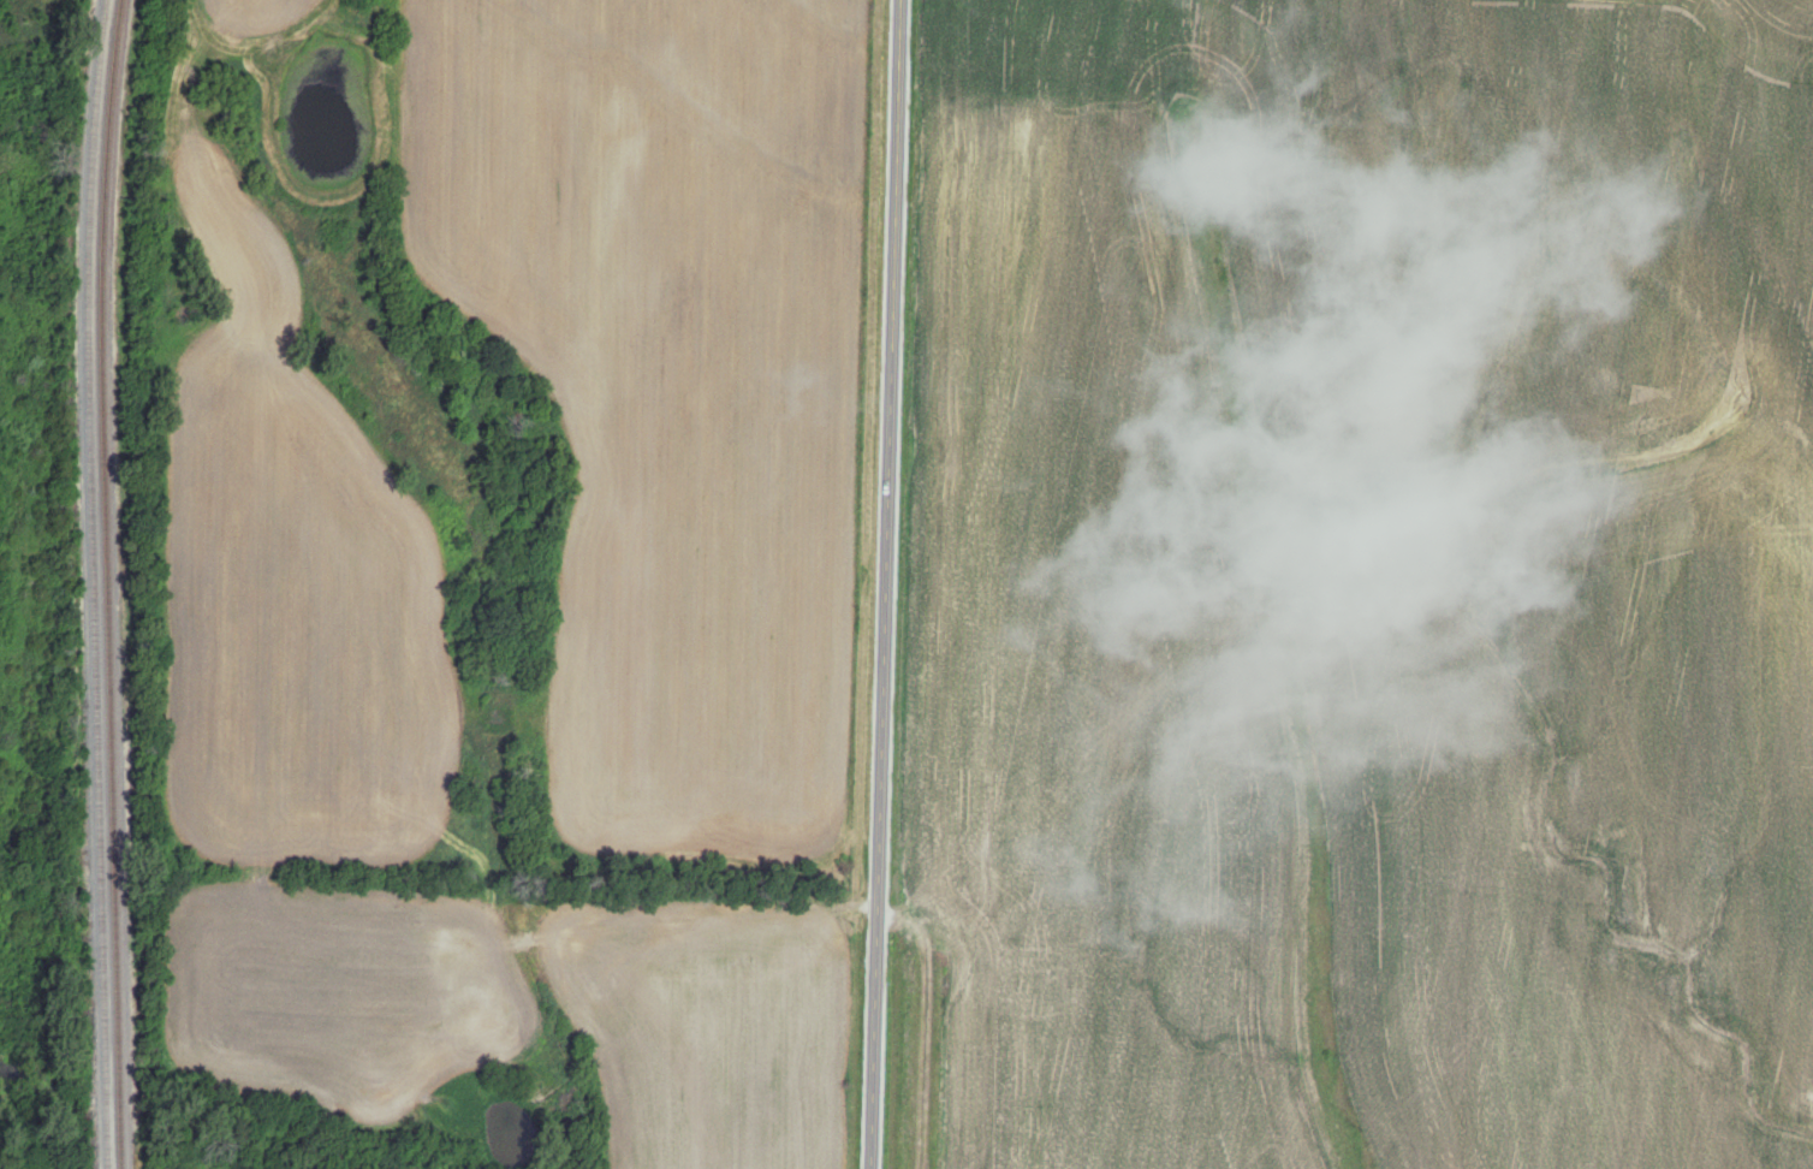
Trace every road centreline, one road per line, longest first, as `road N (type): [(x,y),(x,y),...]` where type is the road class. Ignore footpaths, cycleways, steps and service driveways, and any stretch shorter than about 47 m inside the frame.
road 1 (secondary): [(877,1168),(908,0)]

